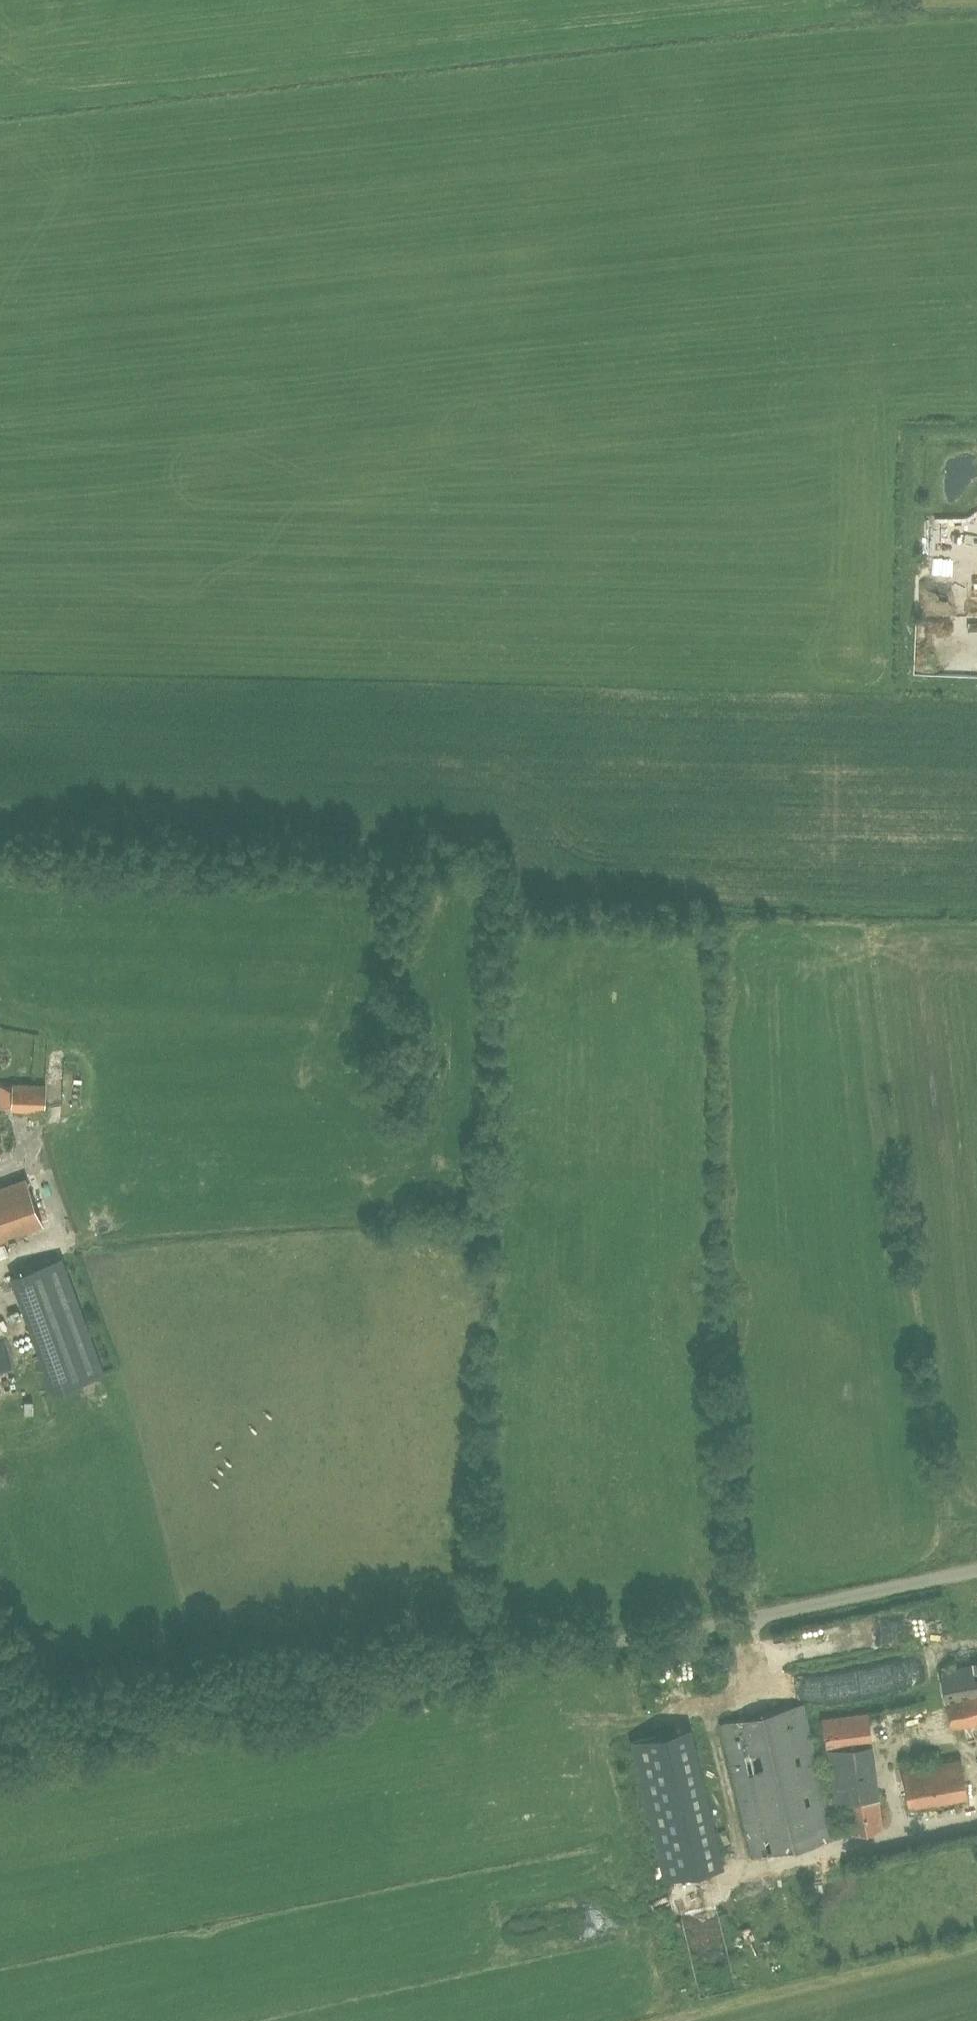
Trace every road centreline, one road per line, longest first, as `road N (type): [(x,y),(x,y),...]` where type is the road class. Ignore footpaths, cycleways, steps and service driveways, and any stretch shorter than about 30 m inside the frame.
road 1 (unclassified): [(7,1724),(473,1648),(673,1632),(976,1572)]

